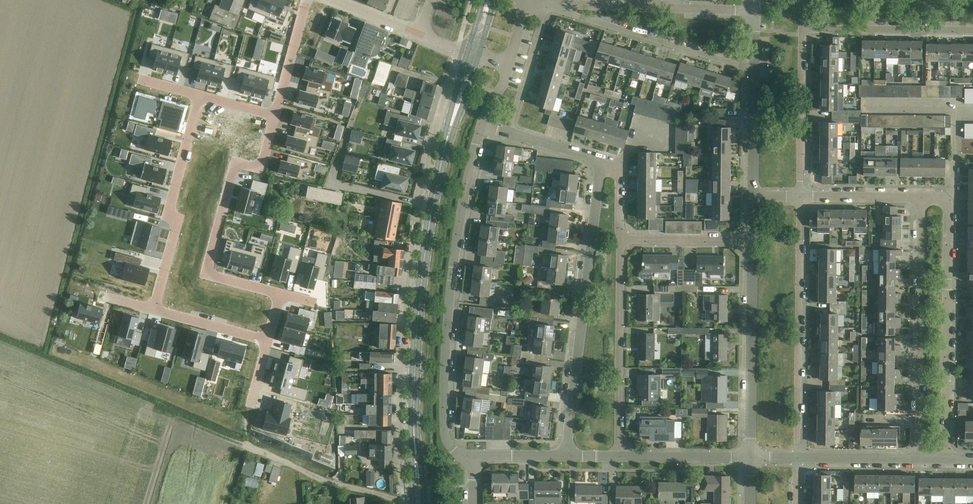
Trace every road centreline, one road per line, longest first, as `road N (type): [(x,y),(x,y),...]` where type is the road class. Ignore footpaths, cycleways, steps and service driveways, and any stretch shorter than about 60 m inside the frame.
road 1 (residential): [(483,124),(452,274),(444,418),(454,449),(476,459)]
road 2 (secondary): [(417,459),(426,245),(454,114)]
road 3 (residential): [(199,96),(155,308),(264,339)]
road 4 (residential): [(570,457),(603,162)]
road 5 (residential): [(797,458),(802,196)]
road 6 (residential): [(920,459),(922,197)]
road 7 (residential): [(947,201),(946,459)]
road 8 (residential): [(275,292),(206,274),(233,171),(260,160),(274,115)]
road 9 (residential): [(756,71),(547,3)]
road 10 (residential): [(751,458),(753,240)]
road 11 (residential): [(618,456),(621,240)]
road 12 (residential): [(757,10),(547,3)]
road 13 (residential): [(803,29),(972,31)]
road 14 (residential): [(802,196),(803,29)]
road 15 (unclassified): [(458,49),(330,0)]
road 16 (residential): [(547,3),(509,132)]
road 17 (residential): [(618,456),(751,458)]
road 18 (residential): [(621,240),(753,240)]
road 19 (residential): [(753,196),(756,71)]
road 20 (residential): [(797,458),(920,459)]
road 21 (residential): [(274,115),(311,0)]
road 22 (residential): [(802,196),(922,197)]

